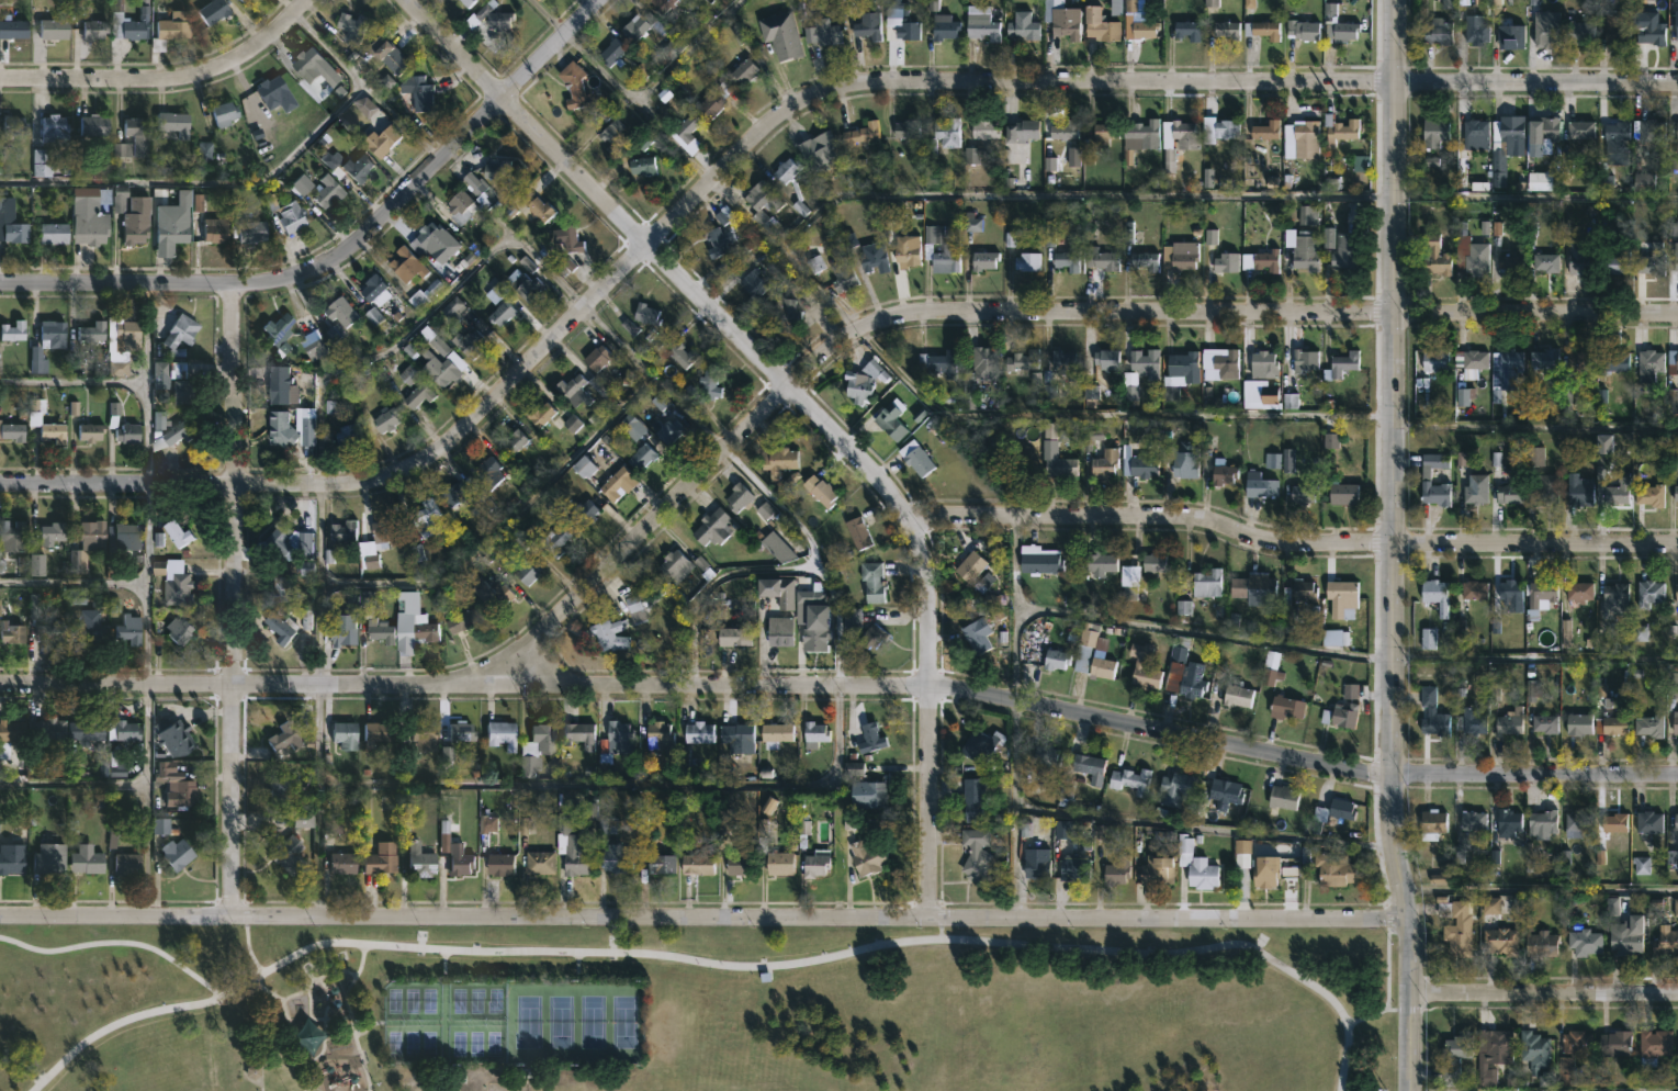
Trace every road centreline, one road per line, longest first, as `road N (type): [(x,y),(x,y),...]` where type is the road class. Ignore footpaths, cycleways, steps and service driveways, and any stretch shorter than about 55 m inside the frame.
road 1 (residential): [(1677,314),(901,314),(856,327),(824,350),(517,652),(507,685),(0,685)]
road 2 (residential): [(1677,85),(854,82),(808,93),(410,466),(370,484),(329,487),(0,488)]
road 3 (residential): [(1677,775),(1365,774),(930,687),(507,685)]
road 4 (residential): [(1411,919),(234,918)]
road 5 (residential): [(407,0),(905,515),(924,553),(927,587),(927,918)]
road 6 (tertiary): [(1394,0),(1392,831),(1411,919)]
road 7 (residential): [(1677,546),(1273,546),(1167,515),(905,515)]
road 8 (residential): [(235,282),(234,918)]
road 9 (residential): [(597,0),(331,256),(272,281),(235,282)]
road 10 (residential): [(309,0),(252,53),(213,71),(119,86),(0,87)]
road 11 (residential): [(1677,993),(1410,992)]
road 12 (residential): [(235,282),(0,283)]
road 13 (residential): [(234,918),(0,917)]
road 14 (tertiary): [(1411,919),(1409,1090)]

